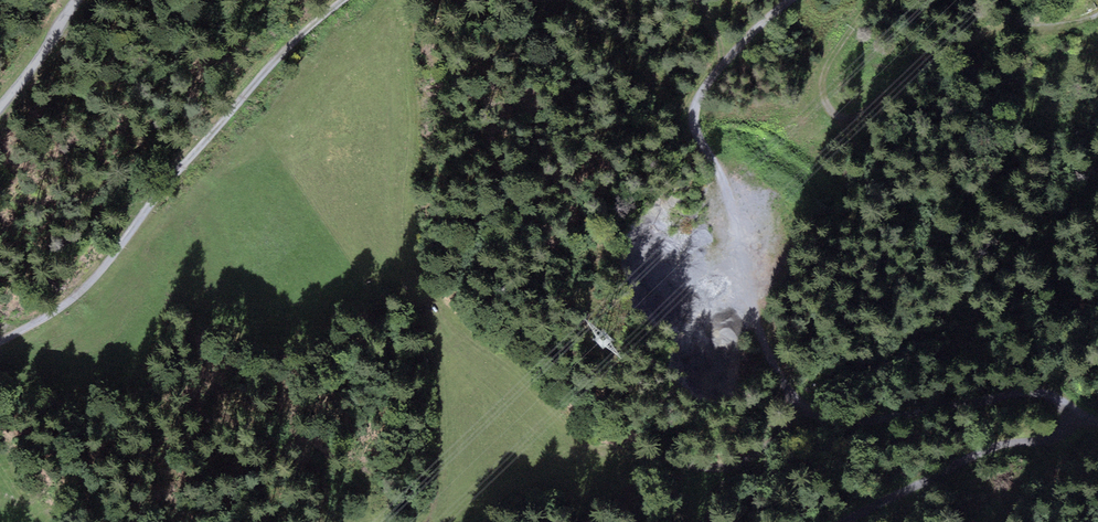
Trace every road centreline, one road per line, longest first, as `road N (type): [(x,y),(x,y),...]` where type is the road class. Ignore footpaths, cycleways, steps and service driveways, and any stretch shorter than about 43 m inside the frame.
road 1 (track): [(1097,422),(1070,418),(1054,395),(1029,392),(850,423),(802,412),(789,396),(767,347),(719,173),(694,121),(704,88),(789,0)]
road 2 (track): [(345,0),(185,166),(84,292),(0,343)]
road 3 (track): [(1097,18),(1000,27),(935,57),(863,113),(836,116),(828,105),(830,68),(876,0)]
road 4 (track): [(843,521),(984,449),(1050,436),(1070,418)]
road 5 (unclassified): [(0,107),(76,0)]

